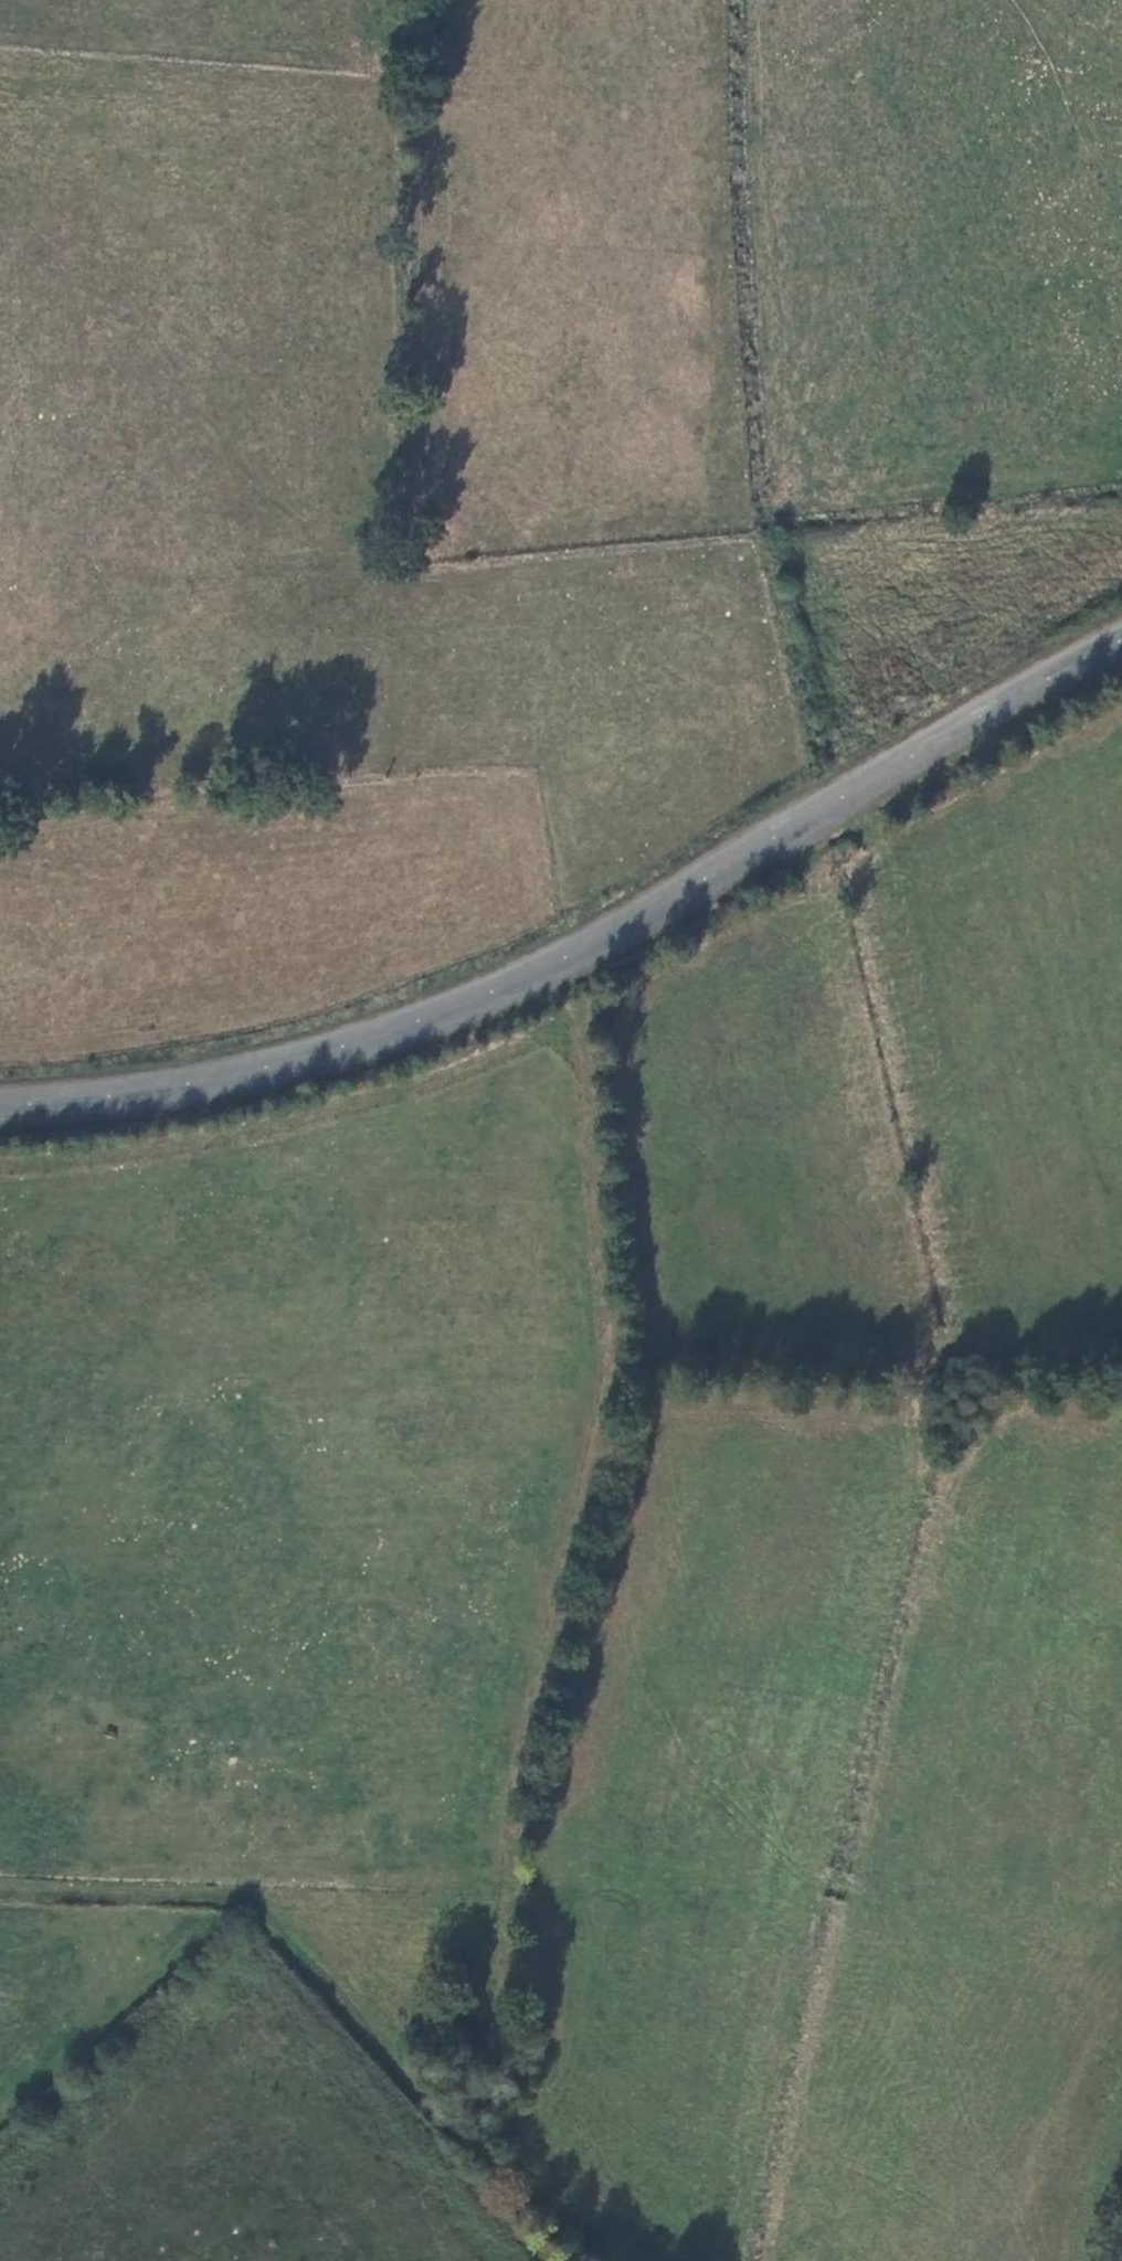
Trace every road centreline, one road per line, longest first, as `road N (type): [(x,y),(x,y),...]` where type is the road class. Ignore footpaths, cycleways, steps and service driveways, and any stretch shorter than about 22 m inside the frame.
road 1 (tertiary): [(1121,639),(512,984),(376,1037),(233,1072),(53,1103),(0,1102)]
road 2 (track): [(0,1878),(223,1886),(258,1895),(407,2067),(440,2119),(476,2150),(525,2175),(596,2195),(680,2260)]

